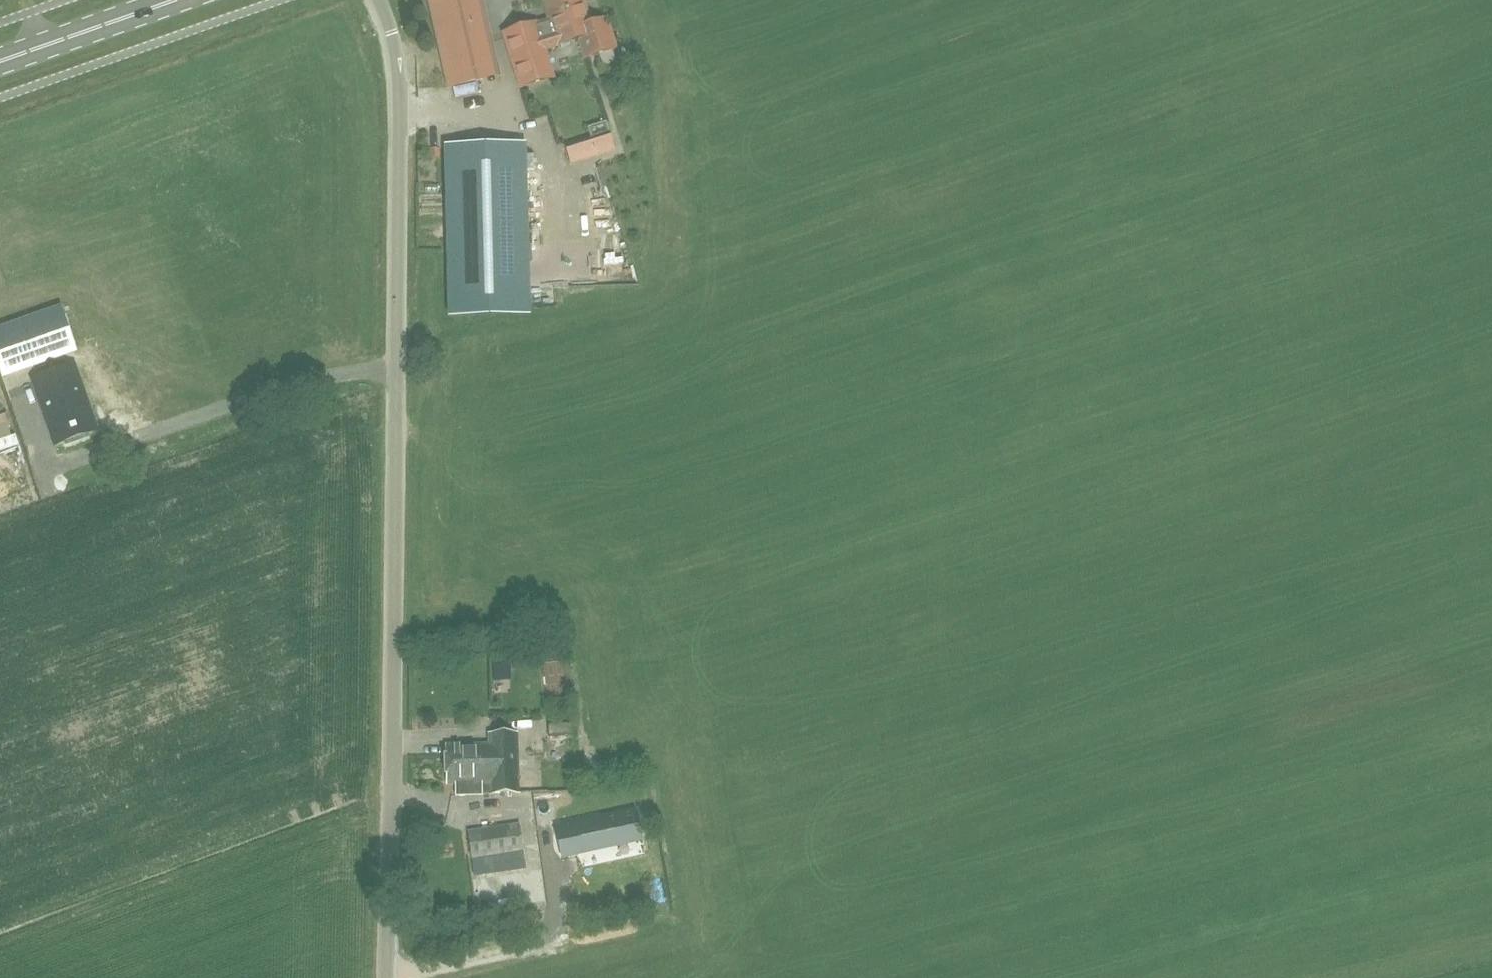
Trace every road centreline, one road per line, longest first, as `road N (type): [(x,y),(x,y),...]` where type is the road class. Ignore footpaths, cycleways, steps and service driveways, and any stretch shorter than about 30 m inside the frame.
road 1 (unclassified): [(387,977),(399,82),(378,0)]
road 2 (primary): [(0,61),(175,0)]

